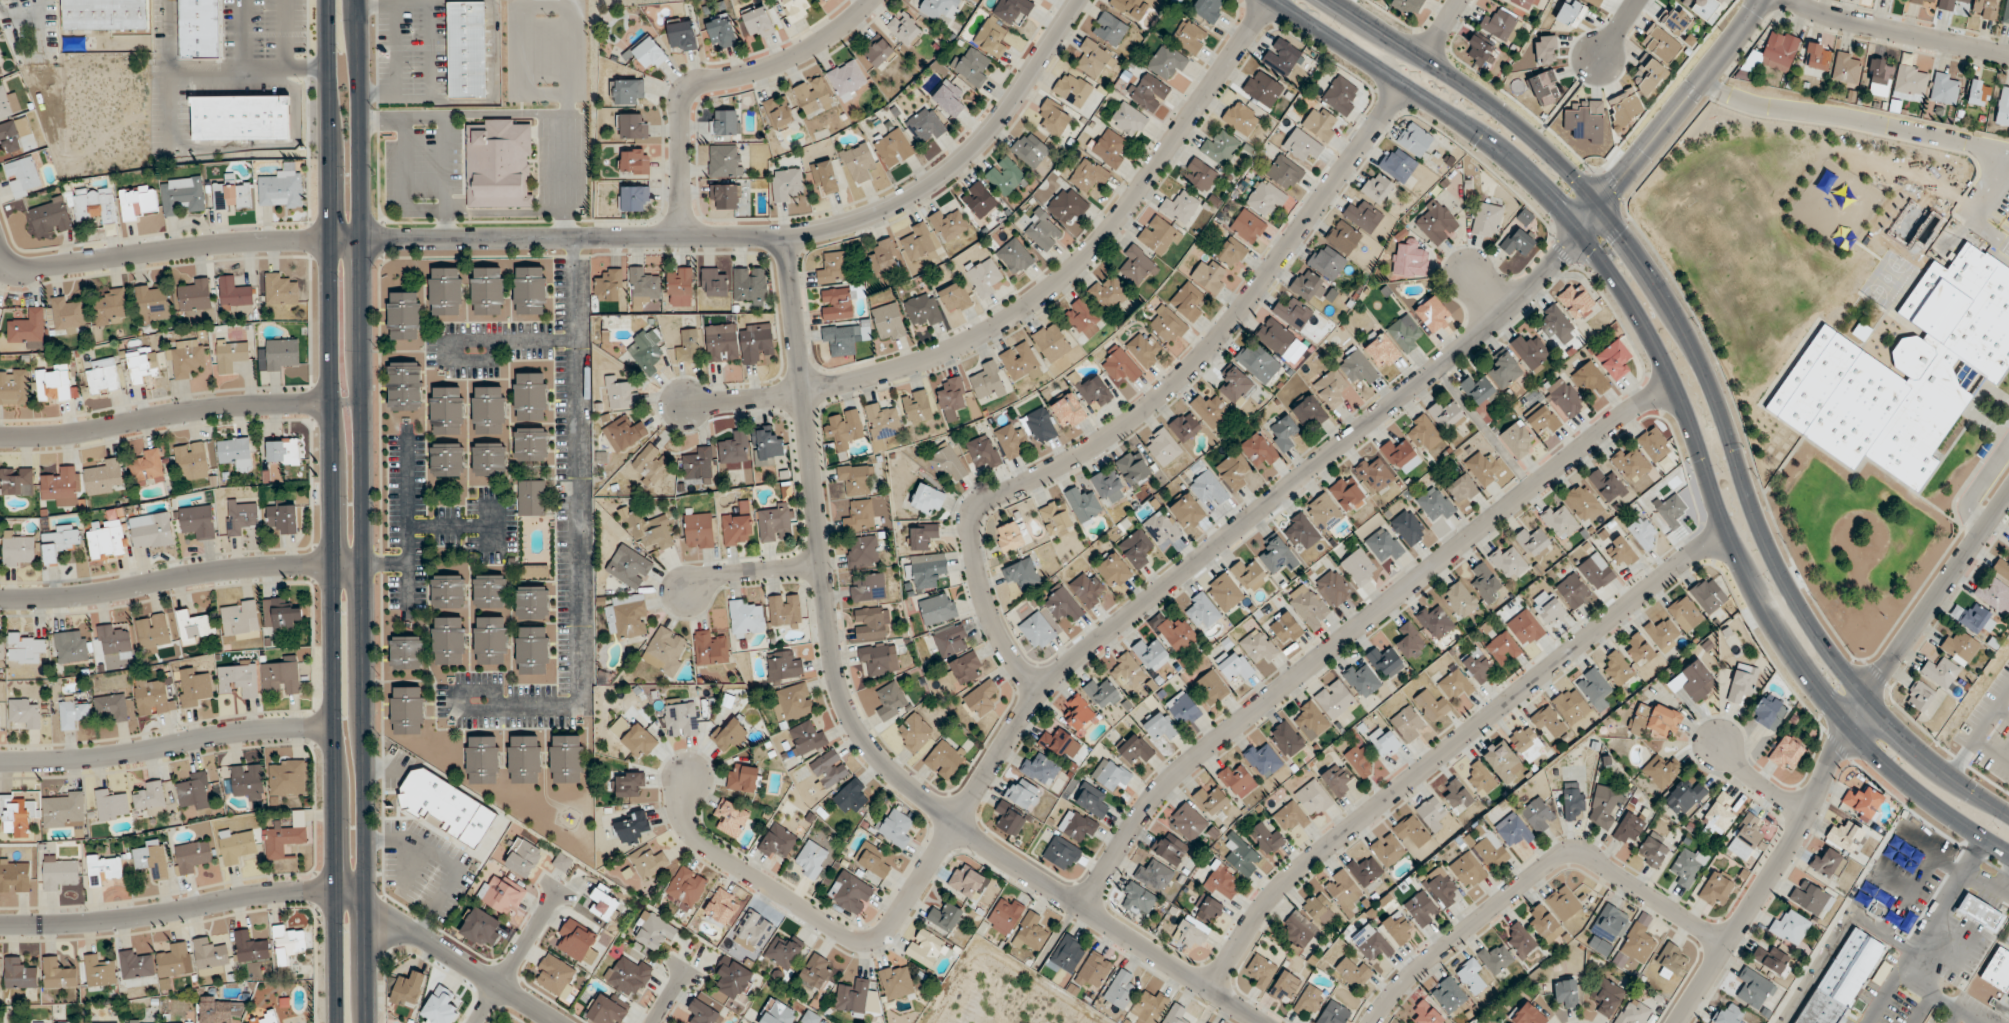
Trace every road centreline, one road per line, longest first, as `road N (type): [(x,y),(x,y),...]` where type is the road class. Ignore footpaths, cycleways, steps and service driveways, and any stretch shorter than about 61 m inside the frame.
road 1 (residential): [(1580,233),(1482,331),(1058,673),(881,936),(847,937),(698,842),(683,816),(688,778)]
road 2 (residential): [(1078,0),(992,130),(914,197),(786,237),(328,239),(29,268),(0,252)]
road 3 (secondary): [(1275,0),(1480,135),(1566,216),(1653,343),(1729,538),(1812,681),(1907,783),(2008,853)]
road 4 (secondary): [(2008,814),(1936,767),(1840,668),(1765,538),(1696,352),(1599,207),(1505,115),(1334,0)]
road 5 (secondary): [(325,0),(336,1022)]
road 6 (secondary): [(364,1022),(357,0)]
road 7 (residential): [(786,237),(830,642),(853,722),(878,757),(955,824),(1263,1022)]
road 8 (residential): [(1041,692),(988,613),(971,545),(976,513),(990,498),(1095,445),(1183,375),(1404,86)]
road 9 (residential): [(1081,907),(1168,780),(1578,447),(1675,387)]
road 10 (residential): [(685,405),(801,392),(913,365),(1013,315),(1069,272),(1126,208),(1272,0)]
road 11 (residential): [(1210,988),(1258,911),(1311,859),(1676,566),(1729,538)]
road 12 (residential): [(2008,492),(1869,689),(1801,825),(1675,1022)]
road 13 (residential): [(1372,1022),(1412,973),(1562,856),(1597,862),(1725,946)]
road 14 (residential): [(0,598),(69,596),(243,568),(363,563)]
road 15 (residential): [(871,0),(811,48),(687,91),(678,237)]
road 16 (tertiary): [(0,926),(335,891)]
road 17 (residential): [(0,761),(68,760),(247,731),(333,727)]
road 18 (residential): [(0,437),(47,436),(200,408),(329,402)]
road 19 (tertiary): [(1762,0),(1580,233)]
road 20 (tertiary): [(364,901),(555,1022)]
road 21 (residential): [(2008,57),(1846,21),(1791,0)]
road 22 (residential): [(474,1022),(559,886)]
road 23 (residential): [(821,564),(722,574),(685,593)]

